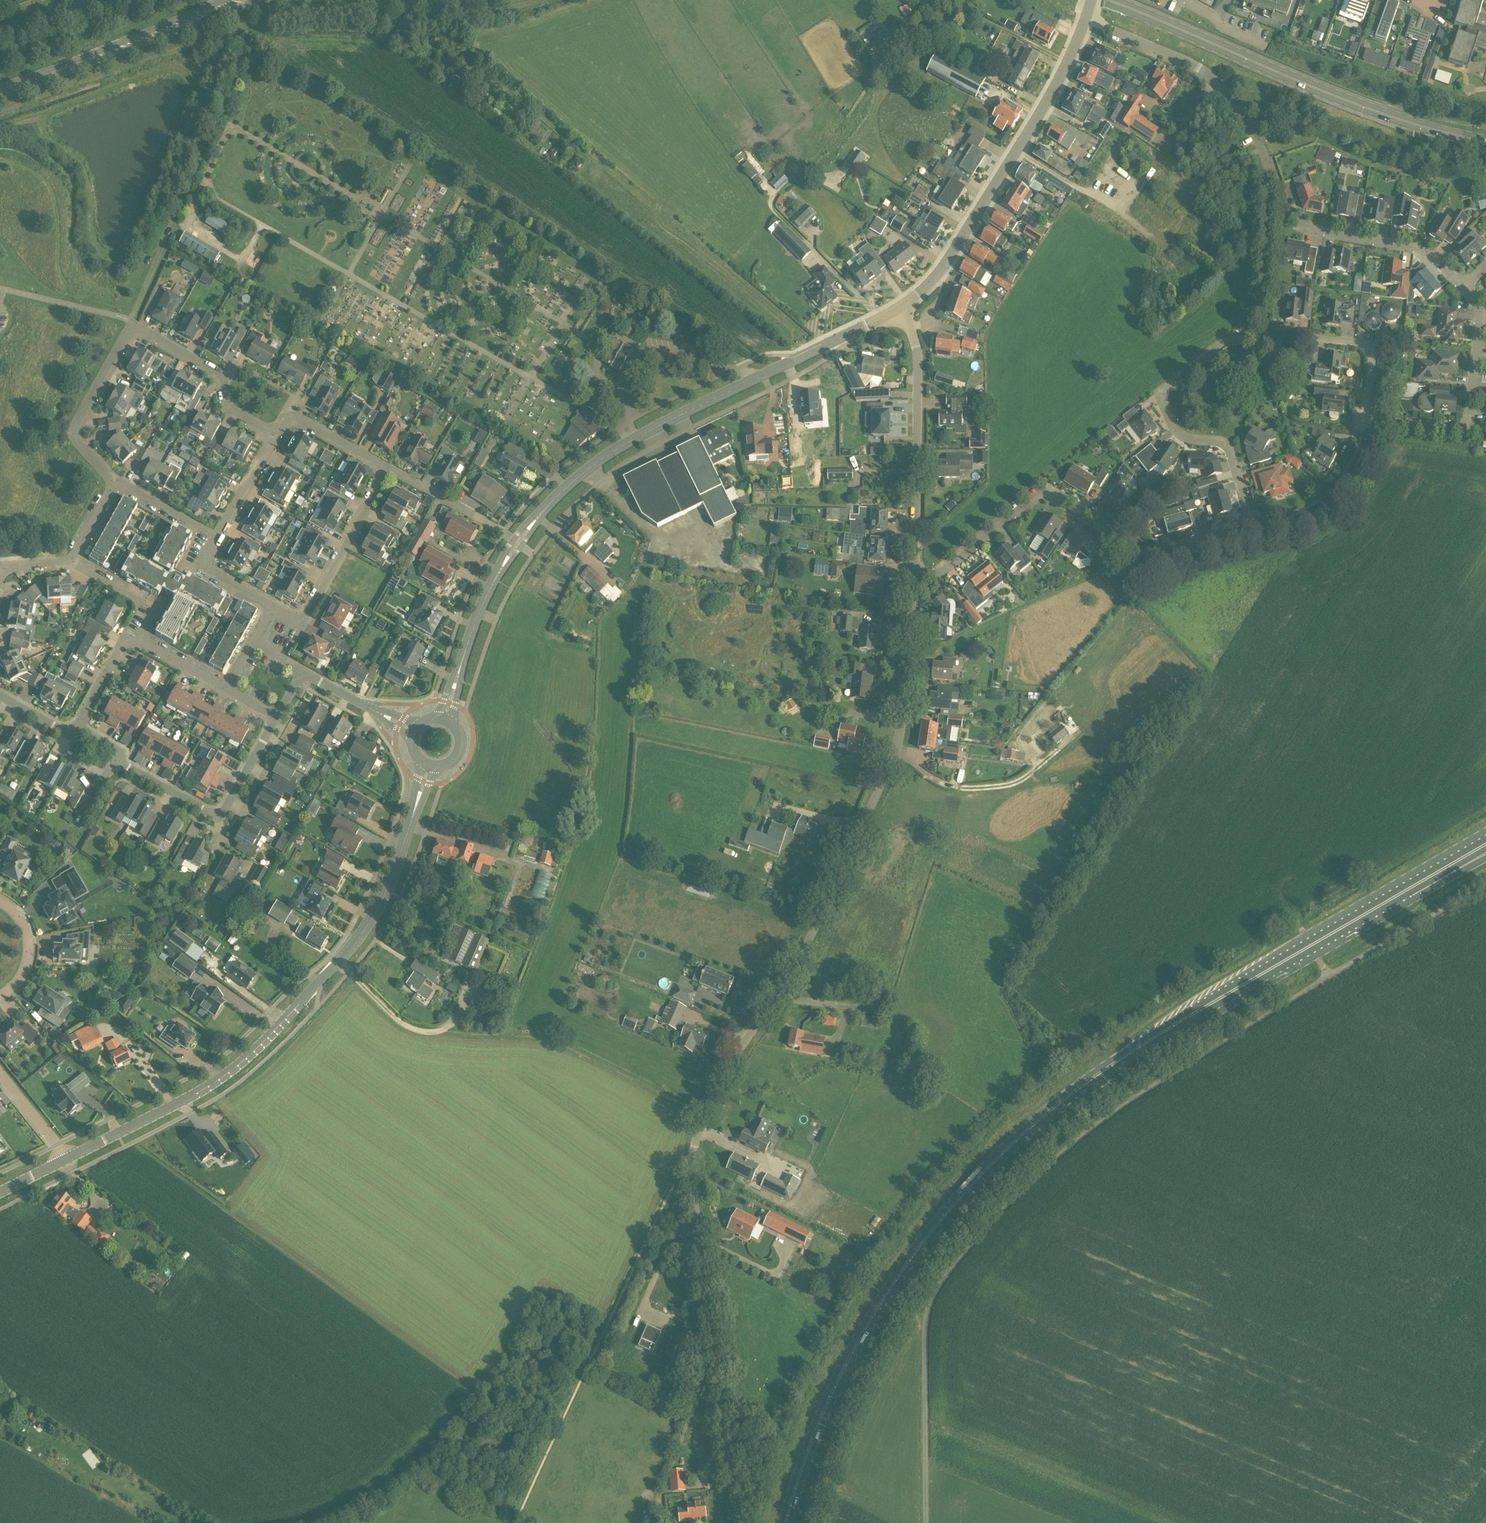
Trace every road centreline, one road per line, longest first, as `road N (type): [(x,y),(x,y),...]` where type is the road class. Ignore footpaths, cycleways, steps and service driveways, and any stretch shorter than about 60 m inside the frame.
road 1 (residential): [(913,573),(941,571),(1038,496),(1052,494),(1150,549),(1251,524),(1230,451),(1221,442),(1185,439),(1161,397),(1235,339),(1277,343),(1307,335),(1363,343),(1371,350),(1363,419),(1458,431),(1468,425),(1482,323),(1465,285)]
road 2 (unclassified): [(739,1522),(694,1152),(716,1085),(782,996),(890,766),(904,713),(913,573)]
road 3 (unclassified): [(925,1522),(923,1355),(928,1315),(953,1268),(1029,1184),(1138,1095),(1485,886)]
road 4 (primary): [(786,1522),(818,1431),(882,1307),(957,1204),(1014,1145),(1124,1056),(1408,891)]
road 5 (tertiary): [(68,1160),(227,1074),(339,963),(392,878),(429,773)]
road 6 (residential): [(1465,285),(1419,250),(1299,226),(1261,144),(1218,83),(1086,18)]
road 7 (tertiary): [(517,545),(558,496),(630,442),(899,308)]
road 8 (primary): [(1485,143),(1378,114),(1109,0)]
road 9 (residential): [(116,483),(72,431),(131,325),(221,373),(229,409),(275,433)]
road 10 (tertiary): [(899,308),(945,267),(1086,18)]
road 11 (unclassified): [(913,573),(917,347),(899,308)]
road 12 (primary): [(0,91),(250,0)]
road 13 (residential): [(271,606),(204,564),(275,433)]
road 14 (track): [(898,43),(918,14),(940,2),(1066,63)]
road 15 (tertiary): [(443,716),(478,614),(517,545)]
road 16 (residential): [(303,623),(388,469)]
road 17 (residential): [(517,545),(388,469)]
road 18 (residential): [(142,640),(158,610),(70,562)]
road 19 (residential): [(275,433),(283,420),(298,419),(388,469)]
road 20 (residential): [(409,731),(304,673)]

